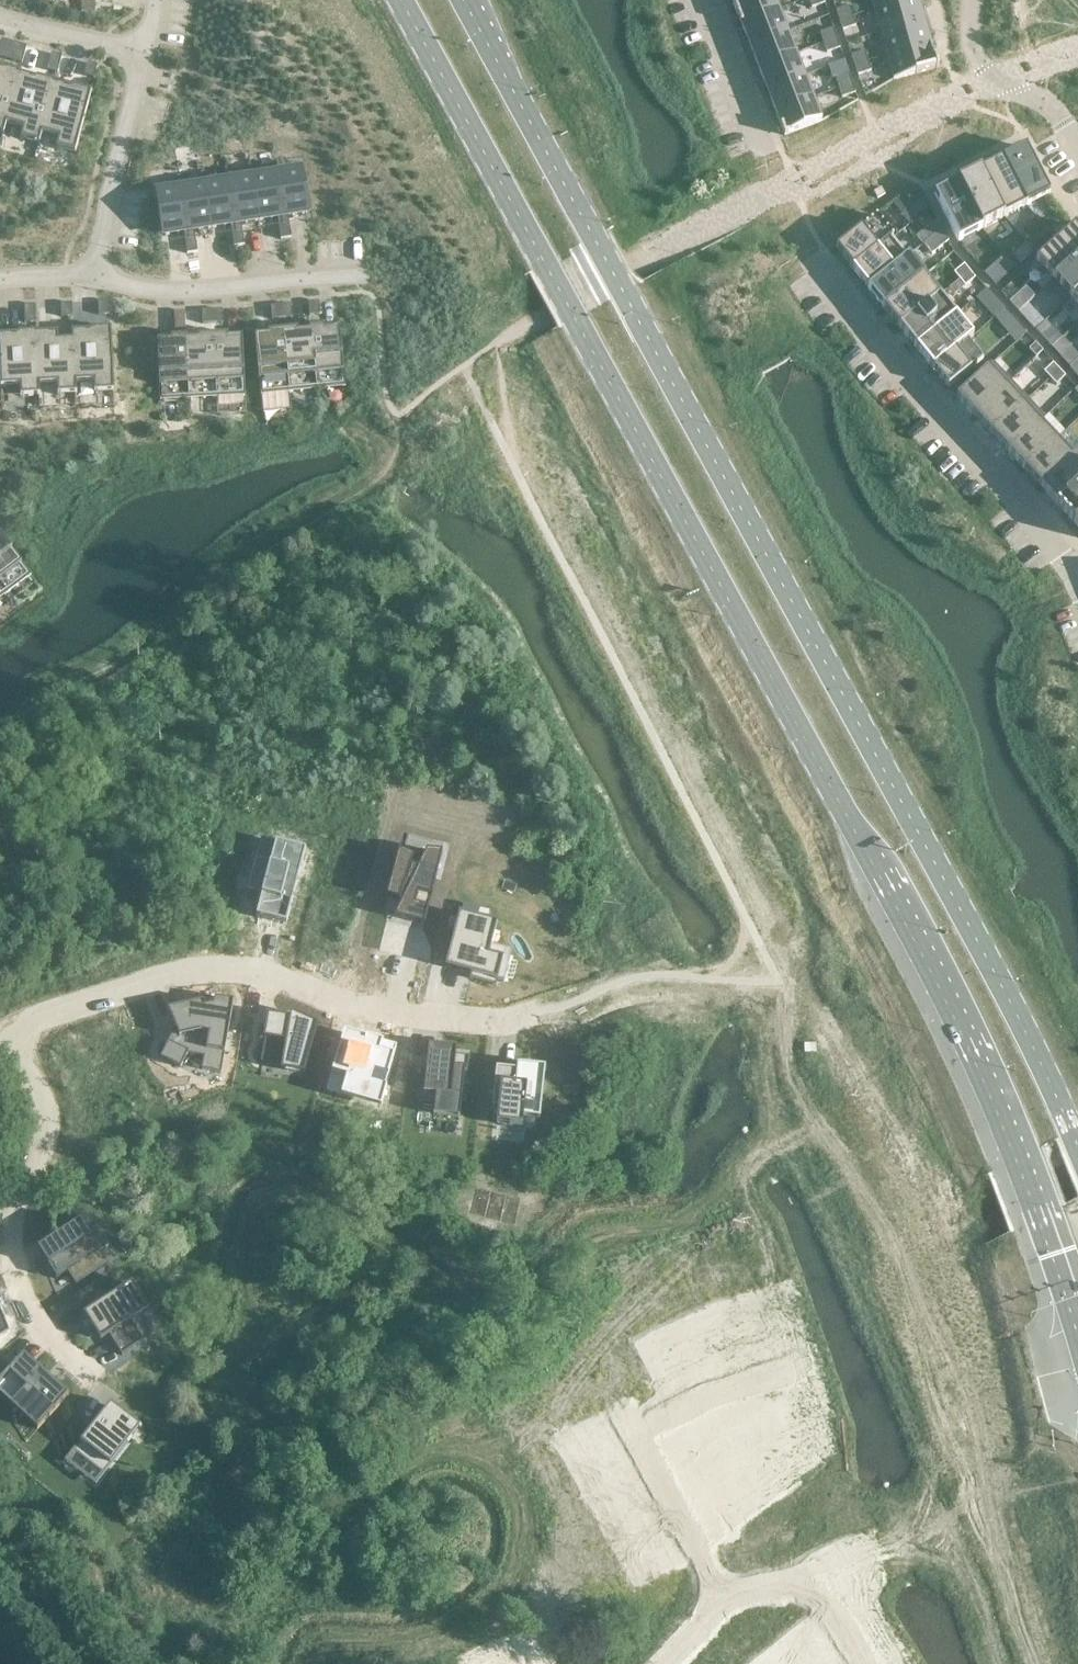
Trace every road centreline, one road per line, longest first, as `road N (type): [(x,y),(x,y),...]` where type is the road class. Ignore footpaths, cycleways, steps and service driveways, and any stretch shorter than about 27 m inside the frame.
road 1 (secondary): [(397,0),(955,1023),(1040,1221),(1077,1345)]
road 2 (secondary): [(1077,1146),(1007,998),(463,0)]
road 3 (residential): [(720,981),(620,986),(468,1017),(390,1013),(231,978),(180,979),(96,1000),(0,1041)]
road 4 (residential): [(815,263),(858,326),(1012,494),(1073,574)]
road 5 (residential): [(0,1046),(27,1071),(45,1106),(44,1144),(14,1202),(8,1256),(19,1296),(46,1337),(90,1376)]
road 6 (residential): [(367,274),(157,287),(96,273)]
road 7 (residential): [(141,53),(96,273)]
road 8 (residential): [(723,1612),(632,1435)]
road 9 (residential): [(974,0),(972,30),(984,69),(1035,96),(1077,145)]
road 10 (residential): [(806,1369),(694,1400),(632,1435)]
road 11 (residential): [(723,1612),(744,1600),(813,1597),(837,1614),(867,1663)]
road 12 (residential): [(703,0),(763,151)]
road 13 (residential): [(141,53),(0,18)]

